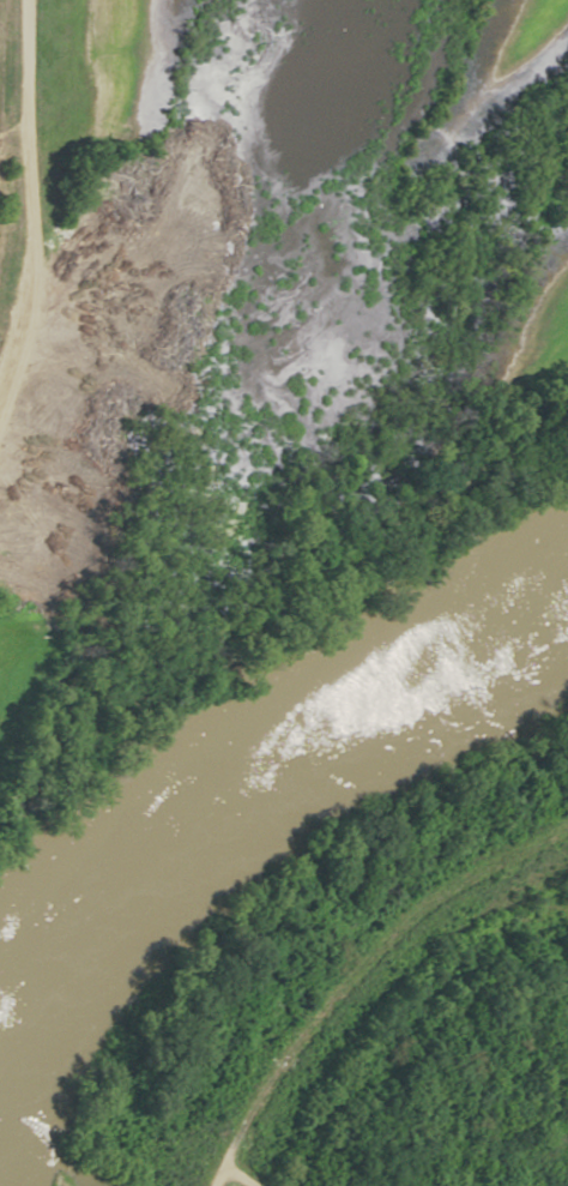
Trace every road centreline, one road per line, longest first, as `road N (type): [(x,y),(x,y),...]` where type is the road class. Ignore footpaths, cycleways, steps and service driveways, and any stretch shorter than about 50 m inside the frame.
road 1 (residential): [(20,0),(18,212),(0,347)]

